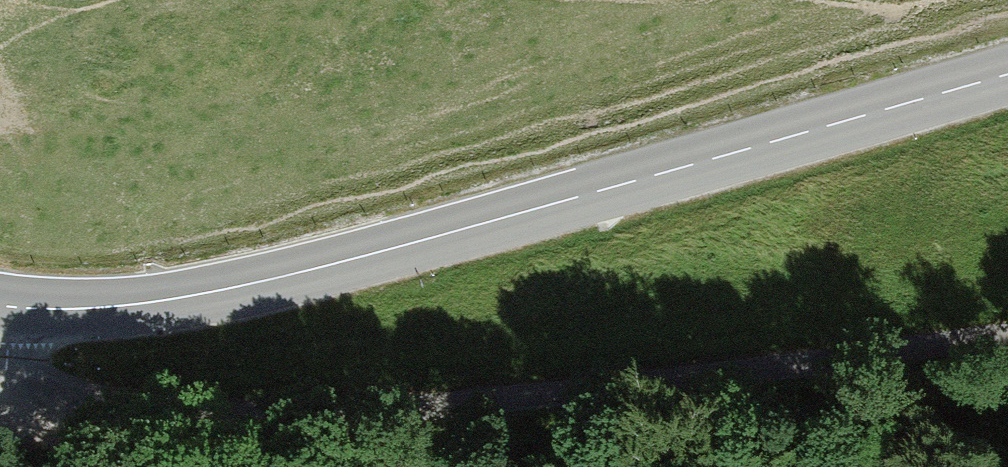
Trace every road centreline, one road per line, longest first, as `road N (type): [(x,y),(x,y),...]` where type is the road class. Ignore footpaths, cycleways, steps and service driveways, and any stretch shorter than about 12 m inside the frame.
road 1 (tertiary): [(0,302),(118,301),(272,274),(1007,68)]
road 2 (unclassified): [(0,352),(14,375),(112,408),(309,414),(520,402),(1007,328)]

